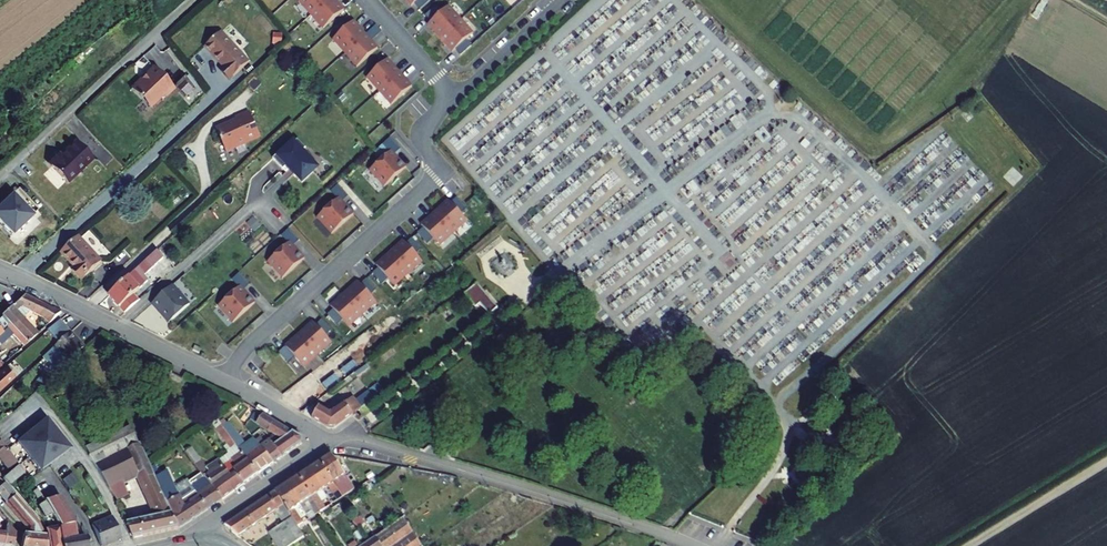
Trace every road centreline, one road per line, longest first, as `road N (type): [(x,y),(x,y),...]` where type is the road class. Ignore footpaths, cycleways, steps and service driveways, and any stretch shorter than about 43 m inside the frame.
road 1 (residential): [(225,381),(249,347),(425,187),(433,176),(424,128),(454,97)]
road 2 (residential): [(328,443),(342,433),(691,545)]
road 3 (residential): [(0,177),(191,0)]
road 4 (residential): [(0,270),(225,381)]
road 5 (residential): [(195,540),(328,443)]
road 6 (track): [(972,545),(1106,464)]
road 7 (residential): [(454,97),(559,0)]
road 8 (residential): [(454,97),(369,0)]
road 9 (residential): [(225,381),(328,443)]

